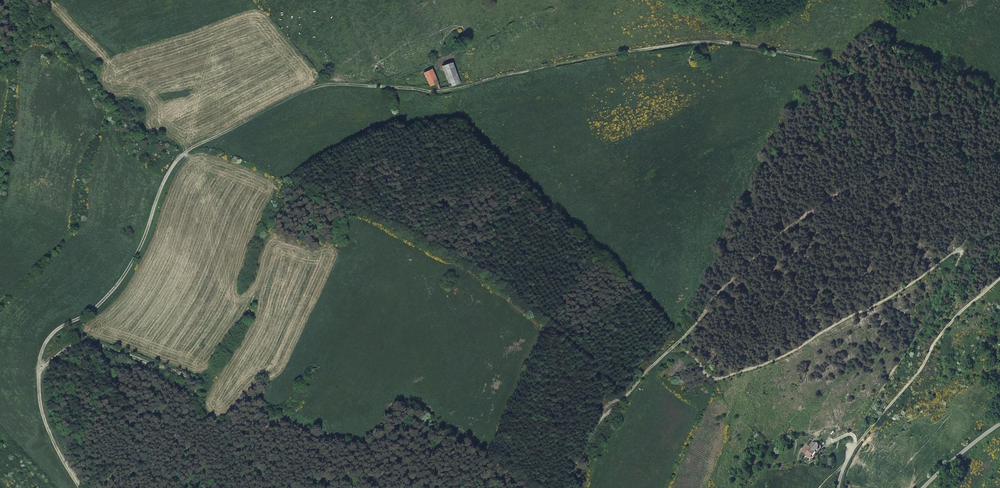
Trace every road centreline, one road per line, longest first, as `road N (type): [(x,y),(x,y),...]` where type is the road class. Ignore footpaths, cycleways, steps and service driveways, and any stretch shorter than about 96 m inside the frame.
road 1 (track): [(78,487),(40,409),(45,343),(108,297),(182,156),(309,89),(438,92),(711,39),(847,63),(867,49),(901,45),(999,102)]
road 2 (track): [(566,487),(668,352),(694,356),(713,378),(755,367),(962,251),(855,439)]
road 3 (track): [(426,487),(350,442),(282,422),(208,419),(192,377),(85,340),(39,370)]
road 4 (track): [(668,352),(771,244),(825,204),(894,169),(896,138),(847,63)]
road 5 (track): [(856,445),(948,325),(999,278)]
road 6 (track): [(866,432),(999,361)]

